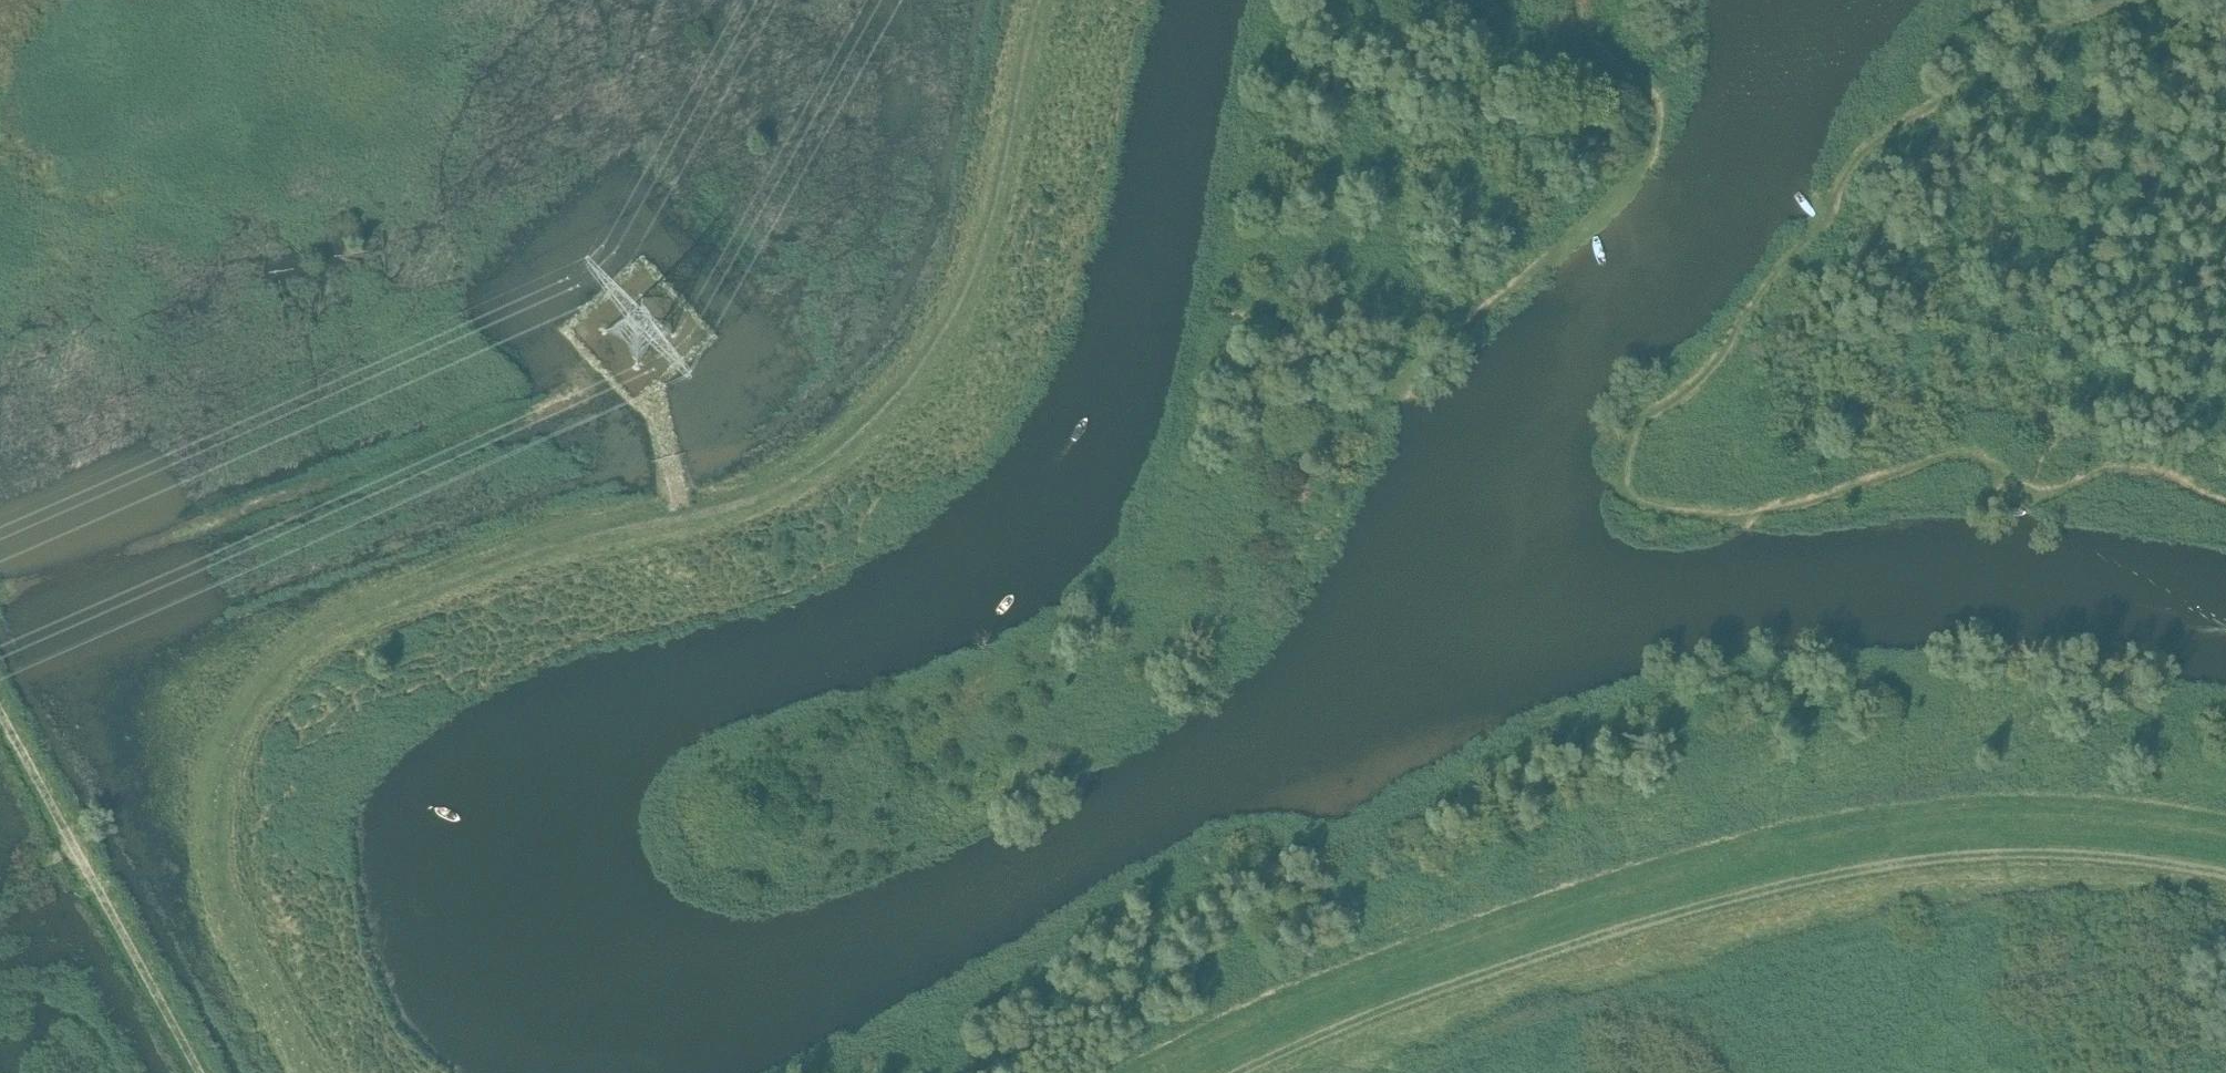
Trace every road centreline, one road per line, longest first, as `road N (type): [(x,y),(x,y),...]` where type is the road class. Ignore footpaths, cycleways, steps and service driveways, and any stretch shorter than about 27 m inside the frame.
road 1 (track): [(1238,1072),(1376,1007),(1689,914),(1882,871),(2101,857),(2225,871)]
road 2 (track): [(0,717),(199,1072)]

